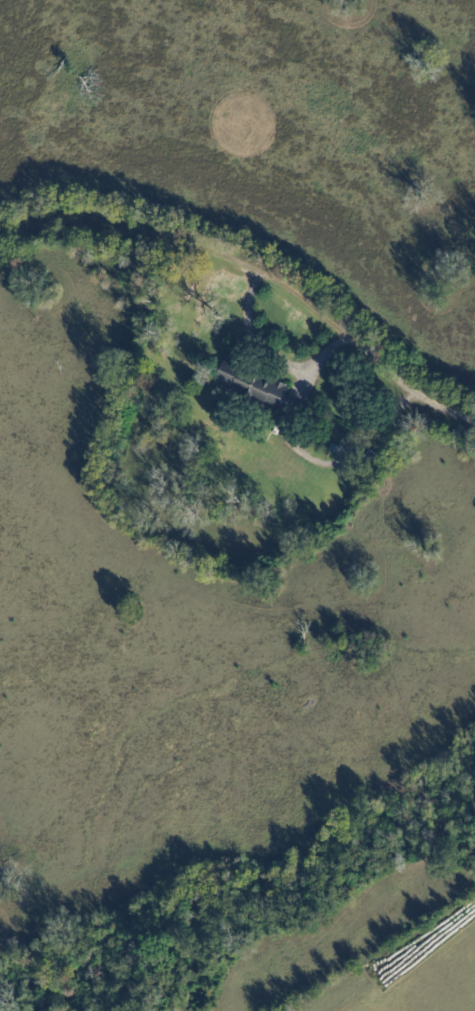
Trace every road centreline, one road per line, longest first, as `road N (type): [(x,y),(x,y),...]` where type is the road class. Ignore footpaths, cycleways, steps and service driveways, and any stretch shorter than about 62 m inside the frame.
road 1 (residential): [(474,421),(408,389),(355,344),(340,343),(304,371),(296,398)]

